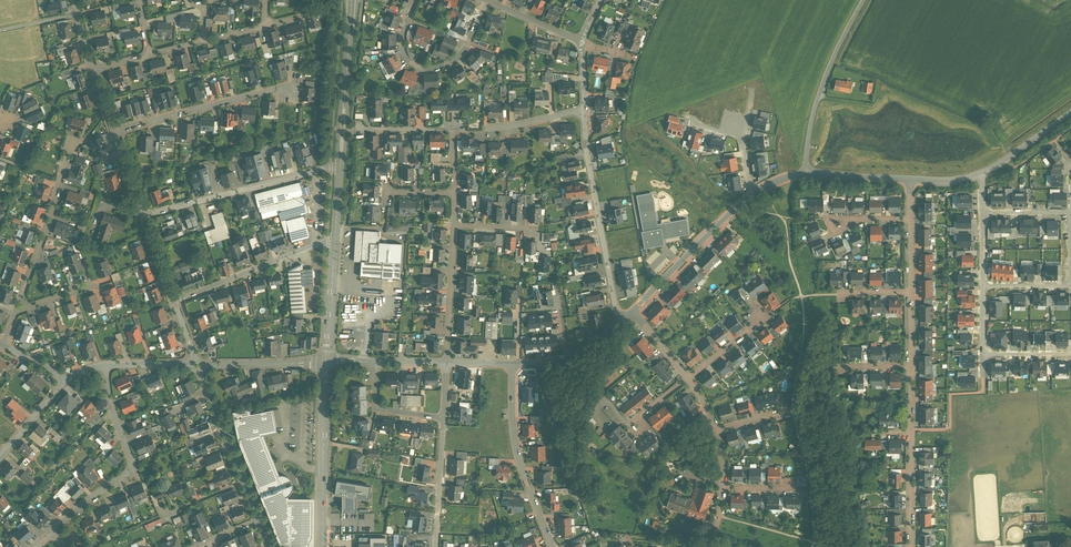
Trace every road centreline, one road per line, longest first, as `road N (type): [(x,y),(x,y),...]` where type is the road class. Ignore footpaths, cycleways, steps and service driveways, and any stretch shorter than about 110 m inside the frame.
road 1 (residential): [(621,322),(584,144),(585,107)]
road 2 (residential): [(54,534),(131,471),(107,368)]
road 3 (residential): [(340,167),(144,216)]
road 4 (residential): [(553,546),(519,454),(513,365)]
road 5 (unclassified): [(863,0),(829,65),(801,175)]
road 6 (residential): [(114,132),(294,83)]
road 7 (secondary): [(327,362),(323,546)]
road 8 (residential): [(16,312),(72,139)]
road 9 (residential): [(488,0),(460,57),(431,68),(406,54),(418,0)]
road 10 (residential): [(335,238),(173,302)]
road 11 (residential): [(756,193),(632,311)]
road 12 (secondary): [(351,0),(340,167)]
road 13 (residential): [(198,366),(259,519)]
road 14 (residential): [(447,364),(454,226)]
road 15 (residential): [(327,362),(198,366)]
road 16 (residential): [(435,546),(444,418)]
road 17 (secondary): [(335,238),(327,362)]

